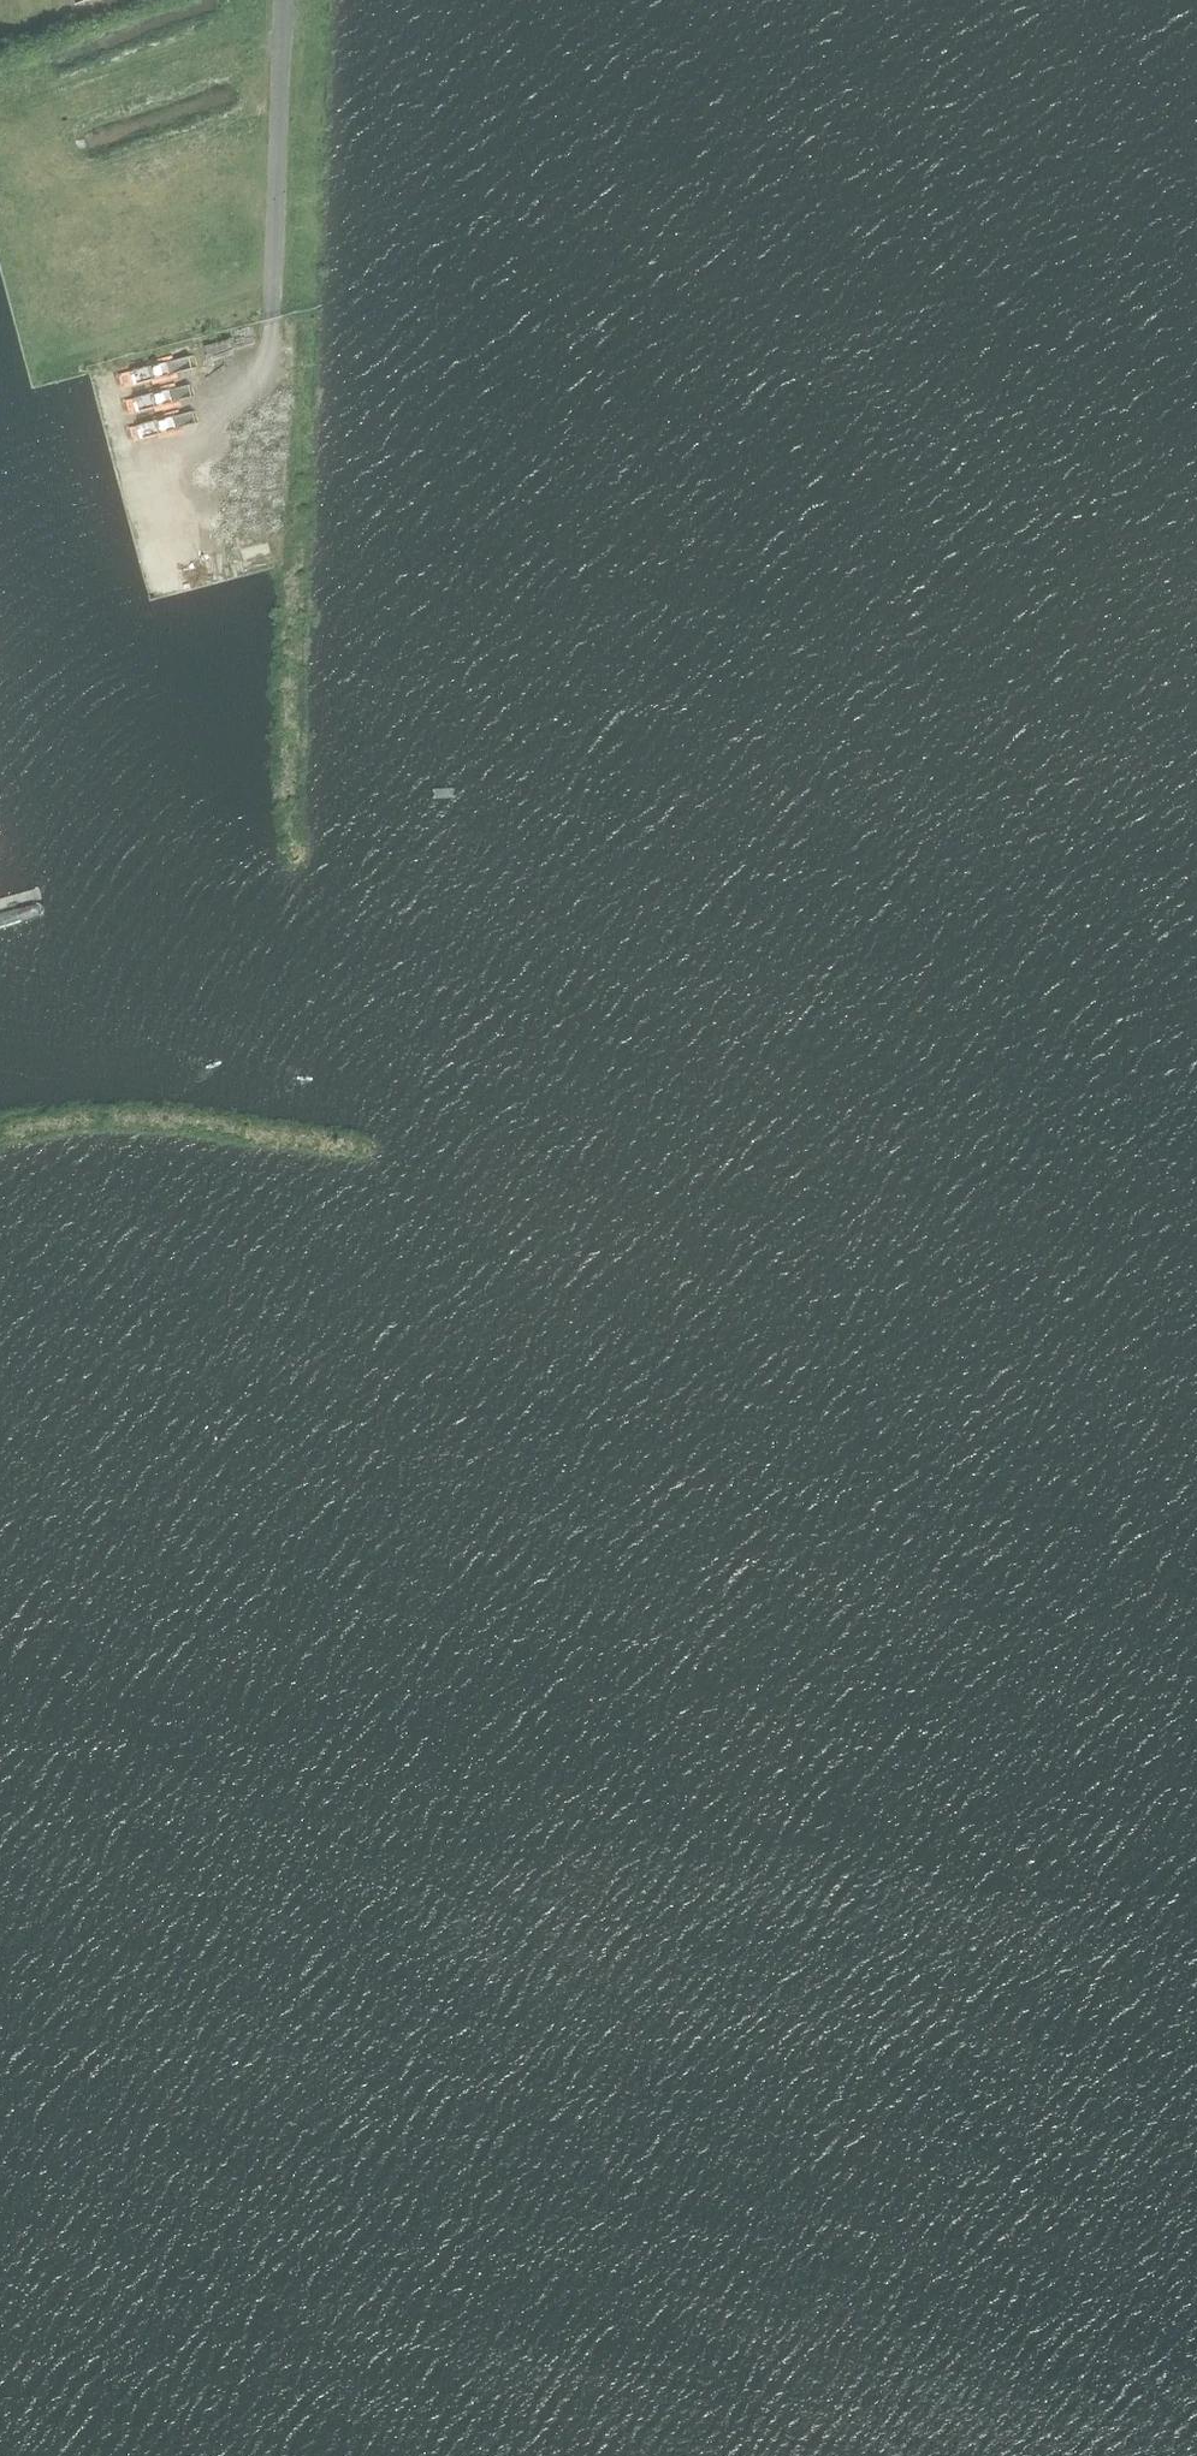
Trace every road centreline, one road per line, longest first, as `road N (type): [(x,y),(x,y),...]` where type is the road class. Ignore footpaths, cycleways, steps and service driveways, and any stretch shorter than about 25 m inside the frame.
road 1 (residential): [(285,0),(275,316)]

